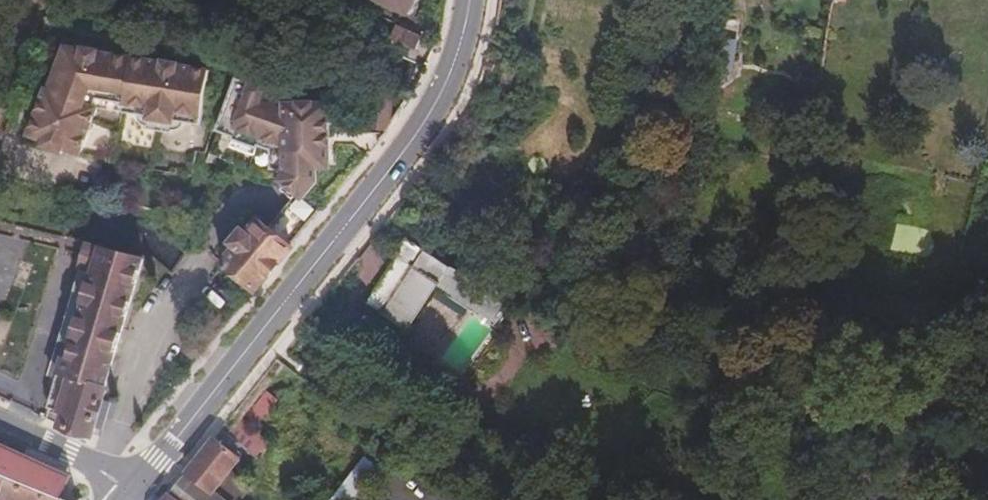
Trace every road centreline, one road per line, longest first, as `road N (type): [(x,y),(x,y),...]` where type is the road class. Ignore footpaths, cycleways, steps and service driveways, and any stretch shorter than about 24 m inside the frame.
road 1 (tertiary): [(474,0),(457,64),(398,169),(136,488)]
road 2 (residential): [(136,488),(0,418)]

